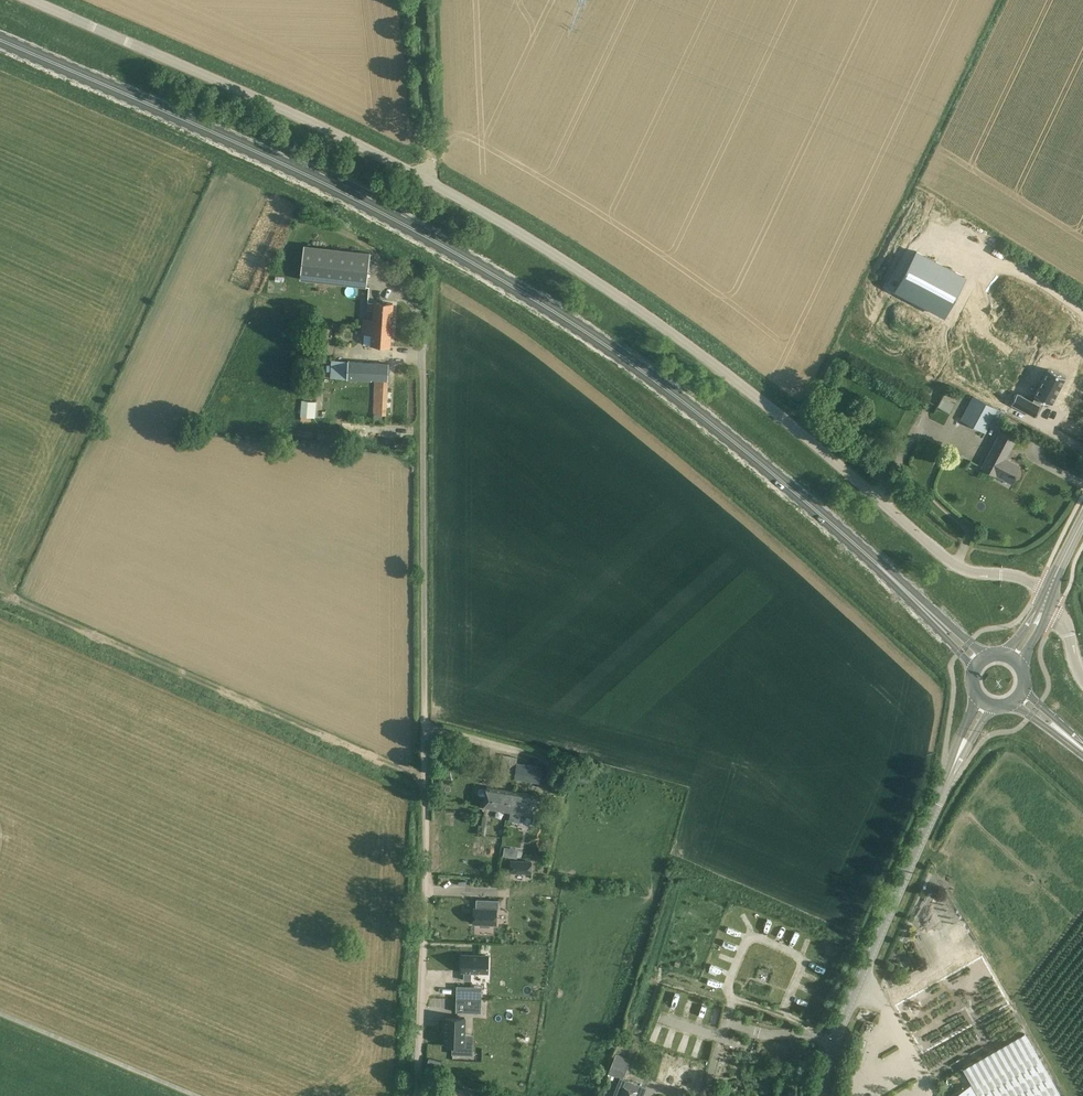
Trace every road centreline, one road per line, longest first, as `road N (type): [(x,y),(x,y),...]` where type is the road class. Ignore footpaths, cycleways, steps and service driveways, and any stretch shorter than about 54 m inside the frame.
road 1 (unclassified): [(1049,594),(952,564),(738,376),(573,259),(376,149),(38,0)]
road 2 (primary): [(932,617),(729,438),(573,325),(359,202),(0,42)]
road 3 (unclassified): [(421,1095),(427,788),(416,550)]
road 4 (tertiary): [(822,1095),(834,1048),(950,774)]

